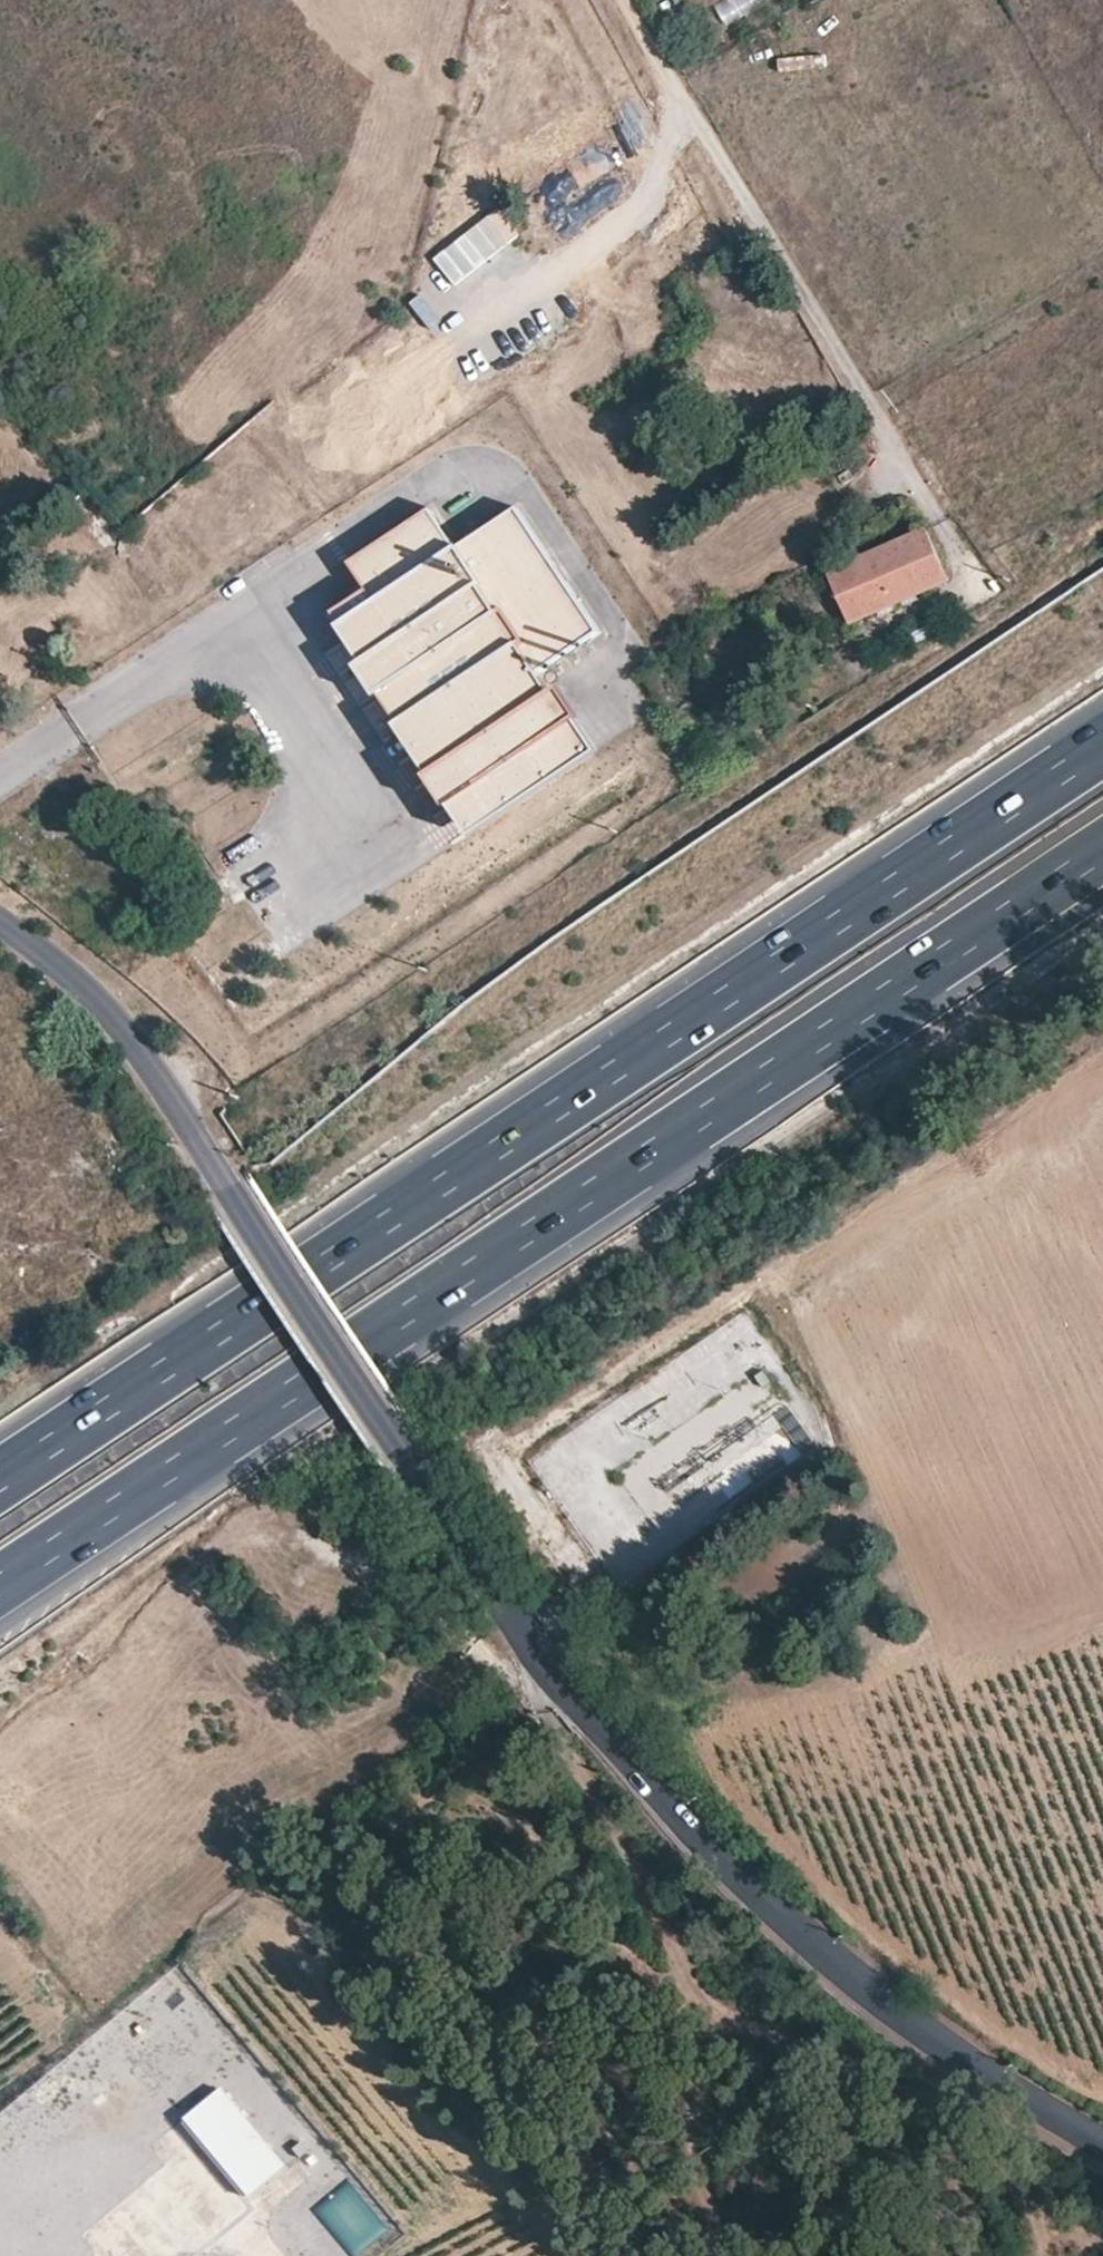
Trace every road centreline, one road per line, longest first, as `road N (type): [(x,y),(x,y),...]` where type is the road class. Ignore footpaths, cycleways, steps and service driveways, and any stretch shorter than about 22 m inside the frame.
road 1 (motorway): [(0,1583),(1102,847)]
road 2 (motorway): [(1102,742),(0,1476)]
road 3 (tertiary): [(1102,2134),(875,1998),(676,1812),(554,1682),(420,1472)]
road 4 (residential): [(640,0),(989,604)]
road 5 (tertiary): [(229,1178),(139,1043),(45,945),(0,917)]
road 6 (tertiary): [(229,1178),(420,1472)]
road 7 (track): [(554,1682),(494,1654),(383,1568),(302,1545)]
road 8 (unknown): [(0,230),(53,354),(28,436),(0,463)]

